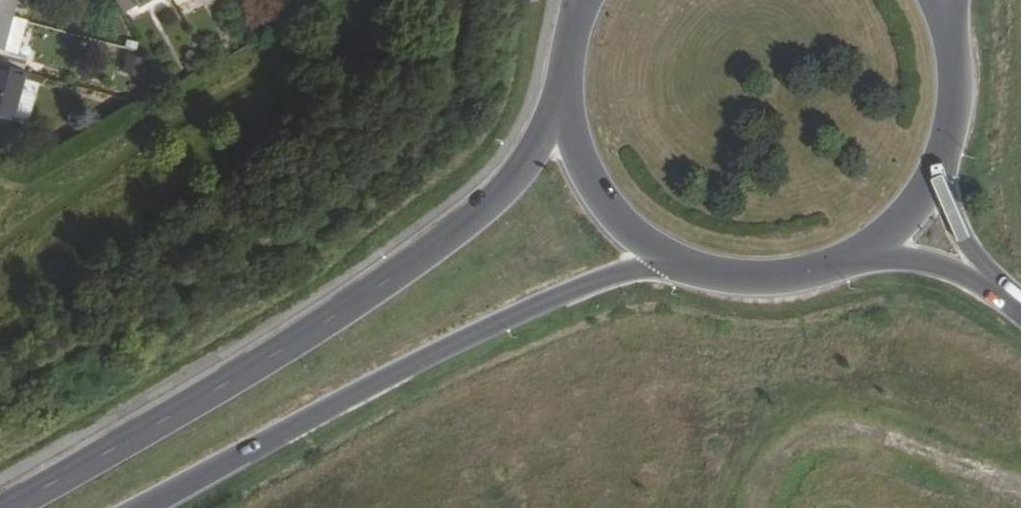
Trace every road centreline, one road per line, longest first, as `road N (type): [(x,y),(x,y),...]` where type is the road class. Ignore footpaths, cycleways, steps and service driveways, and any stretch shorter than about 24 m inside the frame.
road 1 (primary): [(564,94),(518,171),(439,244),(220,387),(7,507)]
road 2 (primary): [(149,507),(537,306),(649,266),(691,269)]
road 3 (primary): [(564,94),(569,132),(601,201),(657,252),(691,269)]
road 4 (primary): [(691,269),(784,281),(872,247)]
road 5 (primary): [(941,163),(957,96),(949,28)]
road 6 (primary): [(995,284),(961,233),(941,163)]
road 7 (primary): [(872,247),(995,284)]

